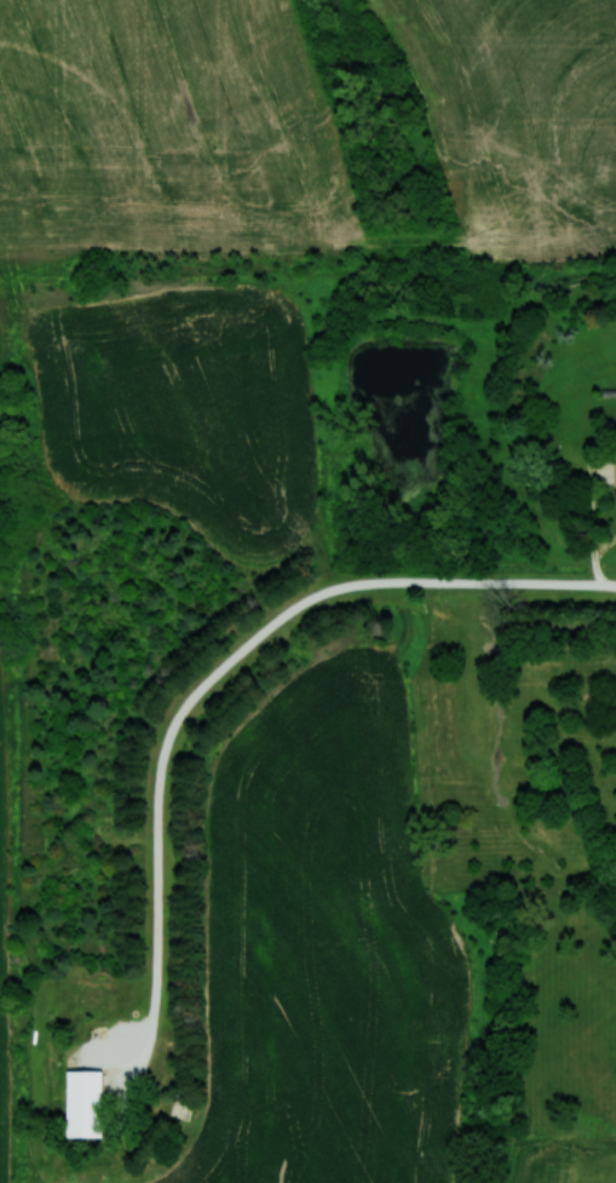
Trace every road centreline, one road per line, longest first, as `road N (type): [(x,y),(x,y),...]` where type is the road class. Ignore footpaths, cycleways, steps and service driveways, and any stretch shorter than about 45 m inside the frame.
road 1 (residential): [(615,583),(436,582)]

